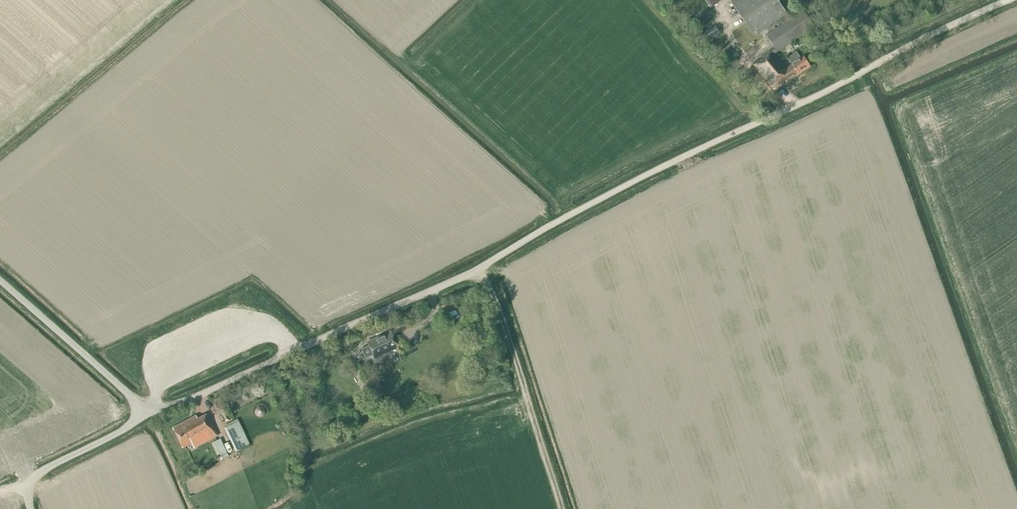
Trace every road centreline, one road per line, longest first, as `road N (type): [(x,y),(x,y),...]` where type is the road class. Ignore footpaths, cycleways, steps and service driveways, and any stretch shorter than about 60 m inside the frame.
road 1 (unclassified): [(146,415),(461,277),(640,178),(1008,0)]
road 2 (track): [(1016,449),(897,110),(1016,58)]
road 3 (track): [(482,266),(561,508)]
road 4 (unclassified): [(146,415),(0,281)]
road 5 (unclassified): [(29,508),(36,475),(146,415)]

